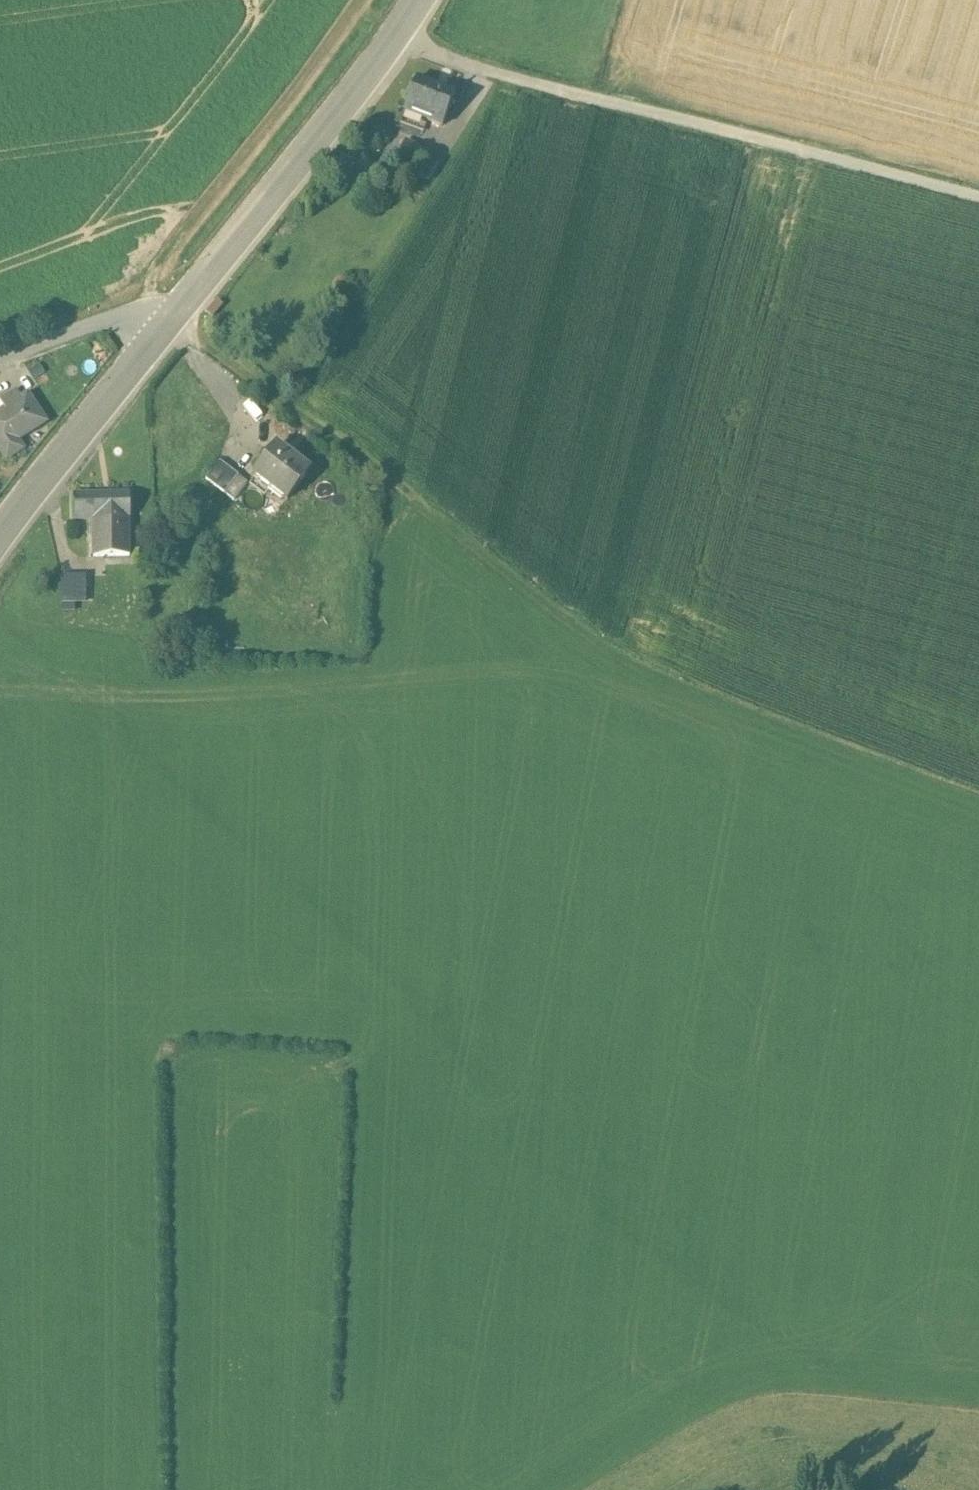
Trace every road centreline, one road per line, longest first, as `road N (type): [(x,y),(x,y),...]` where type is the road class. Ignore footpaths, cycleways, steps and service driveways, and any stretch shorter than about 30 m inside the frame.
road 1 (track): [(396,36),(473,68),(978,196)]
road 2 (track): [(649,674),(172,312)]
road 3 (unclassified): [(417,0),(172,312)]
road 4 (unclassified): [(172,312),(0,537)]
road 5 (residential): [(172,312),(127,313),(0,359)]

